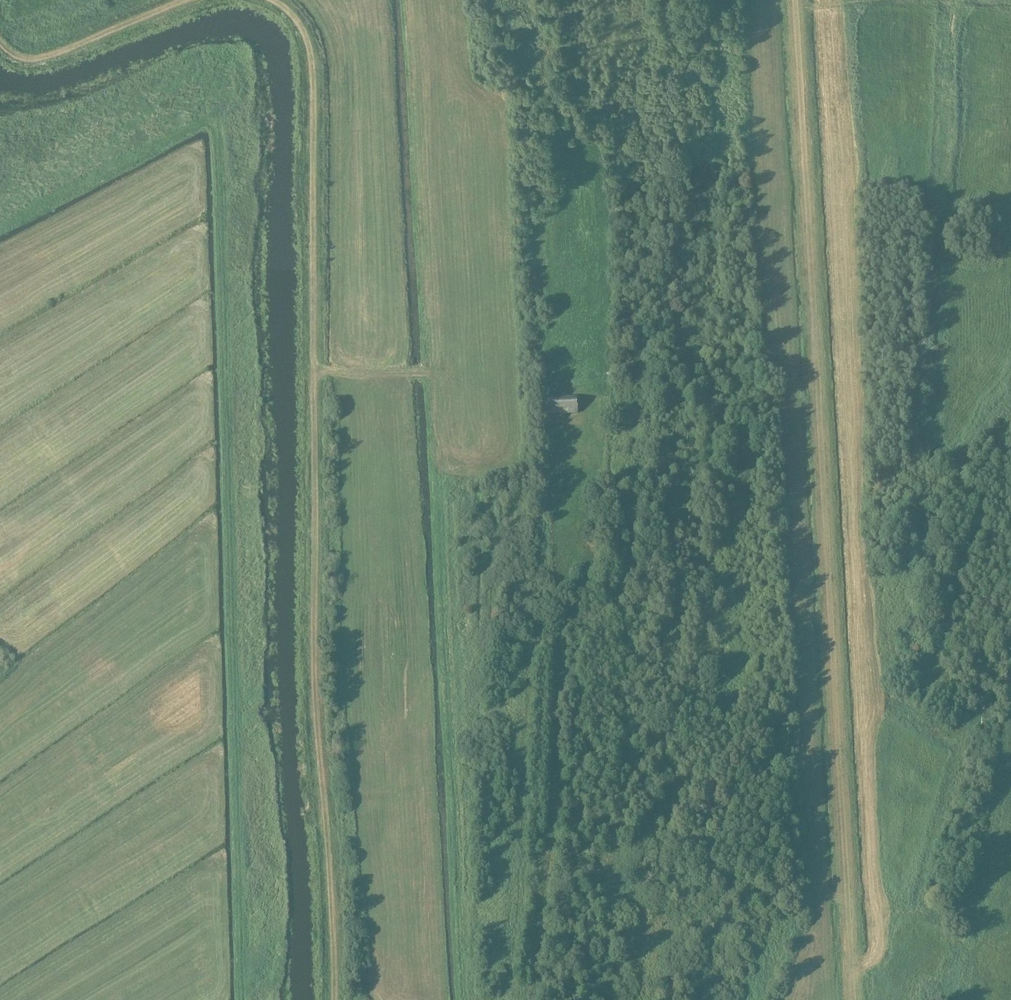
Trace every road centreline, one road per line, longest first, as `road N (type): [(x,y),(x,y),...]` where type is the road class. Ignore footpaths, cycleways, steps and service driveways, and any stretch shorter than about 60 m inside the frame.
road 1 (track): [(332,999),(312,616),(312,71),(303,33),(270,0)]
road 2 (track): [(852,999),(793,0)]
road 3 (track): [(190,0),(54,56),(30,61),(0,45)]

